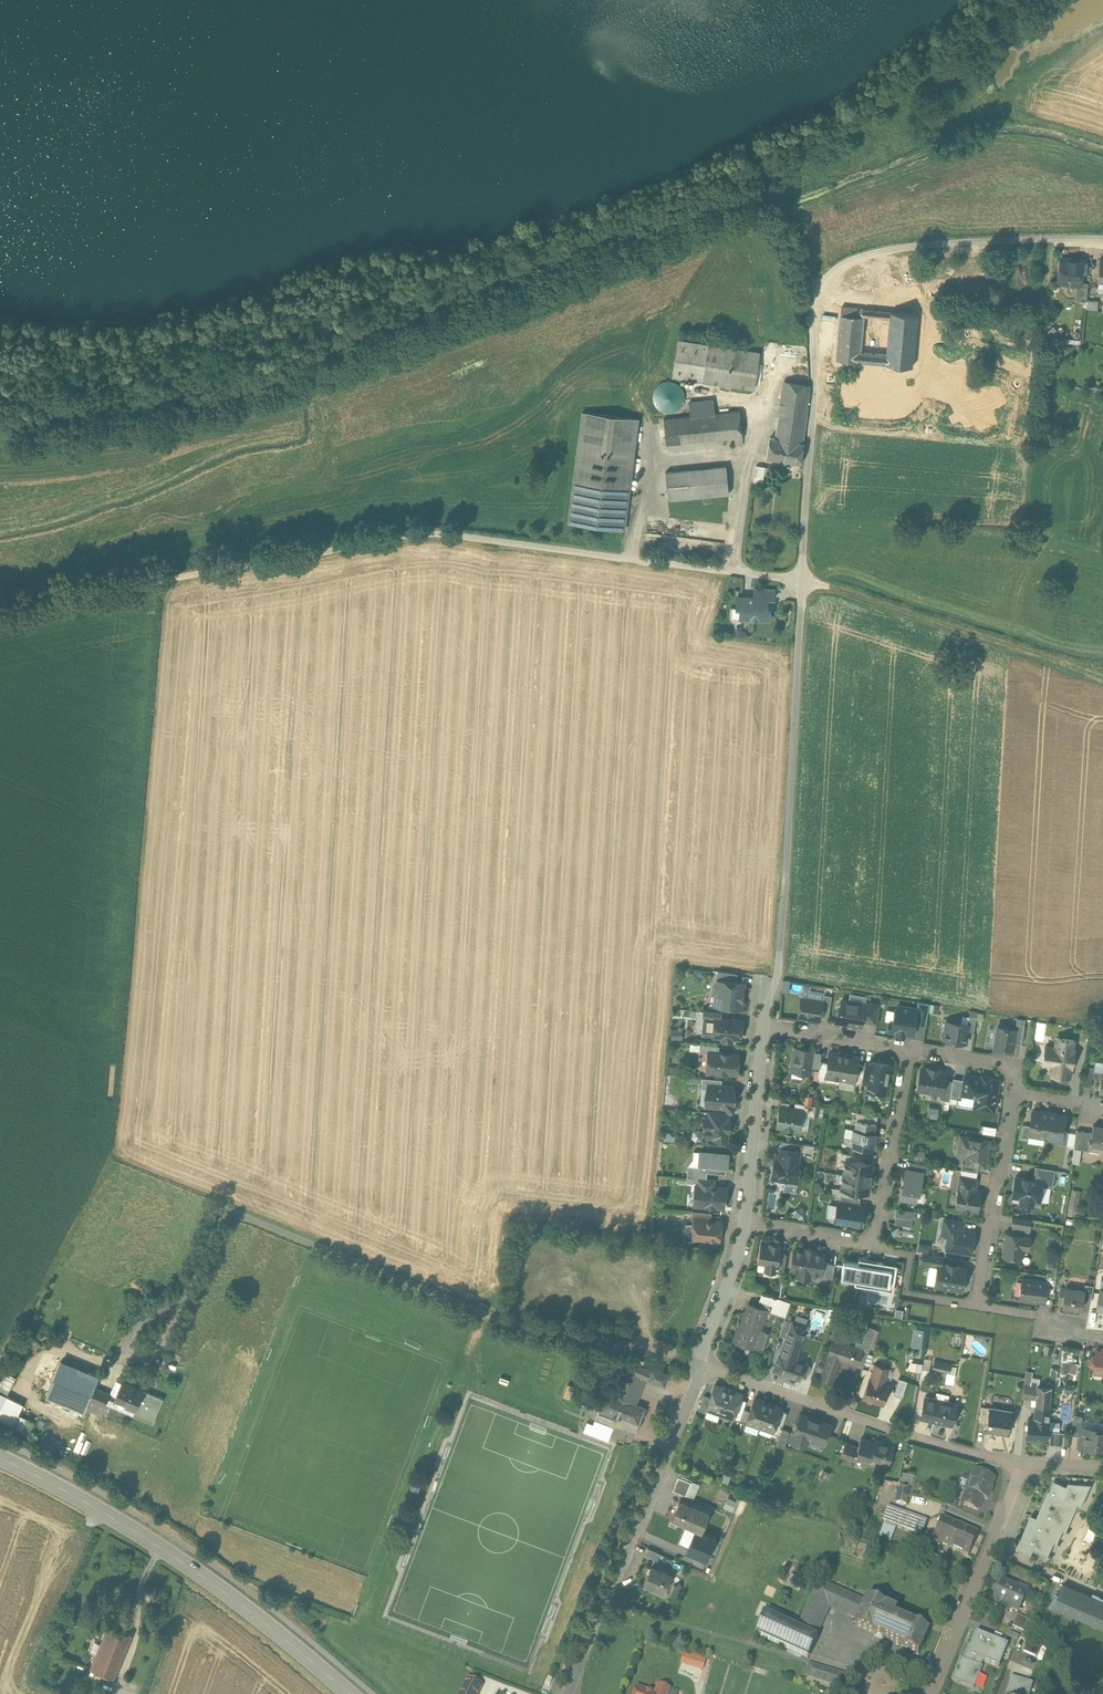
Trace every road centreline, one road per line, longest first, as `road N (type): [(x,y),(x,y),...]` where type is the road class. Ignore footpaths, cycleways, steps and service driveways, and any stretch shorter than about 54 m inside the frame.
road 1 (residential): [(1102,241),(975,241),(878,252),(853,260),(820,289),(784,888),(764,1025)]
road 2 (track): [(0,606),(417,534),(830,586)]
road 3 (residential): [(703,1365),(501,1320),(225,1215),(210,1232),(188,1291),(148,1334)]
road 4 (primary): [(350,1693),(186,1564),(0,1457)]
road 5 (residential): [(703,1365),(568,1693)]
road 6 (residential): [(1025,1464),(909,1435),(703,1365)]
road 7 (residential): [(747,1224),(875,1247),(904,1047)]
road 8 (residential): [(931,1693),(1025,1464)]
road 9 (residential): [(1013,1089),(979,1304)]
road 10 (residential): [(764,1025),(747,1224)]
road 11 (residential): [(747,1224),(703,1365)]
road 12 (residential): [(764,1025),(904,1047)]
road 13 (residential): [(904,1047),(1016,1067),(1013,1089)]

